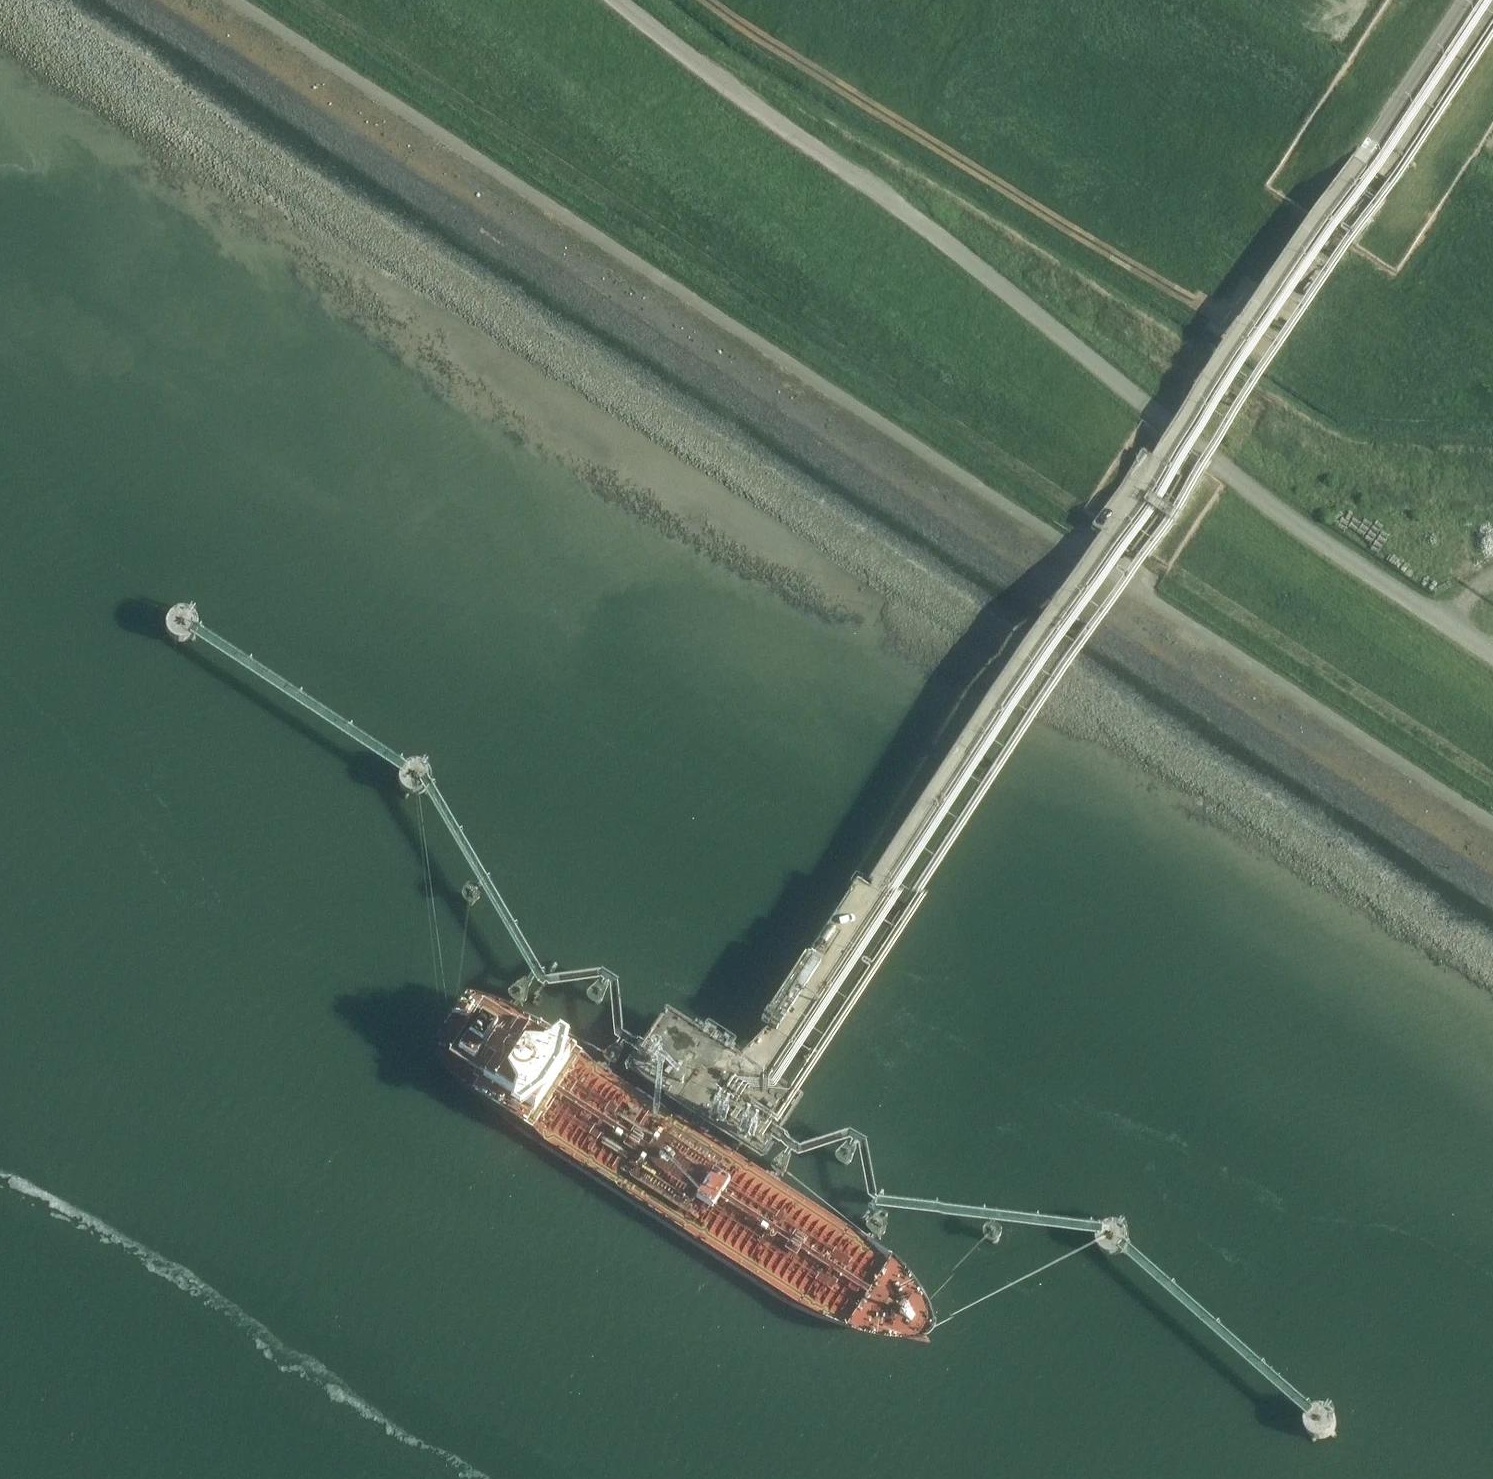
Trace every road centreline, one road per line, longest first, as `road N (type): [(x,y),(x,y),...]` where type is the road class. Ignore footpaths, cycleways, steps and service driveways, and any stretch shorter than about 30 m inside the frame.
road 1 (unclassified): [(1492,651),(1224,472),(957,250),(621,0)]

